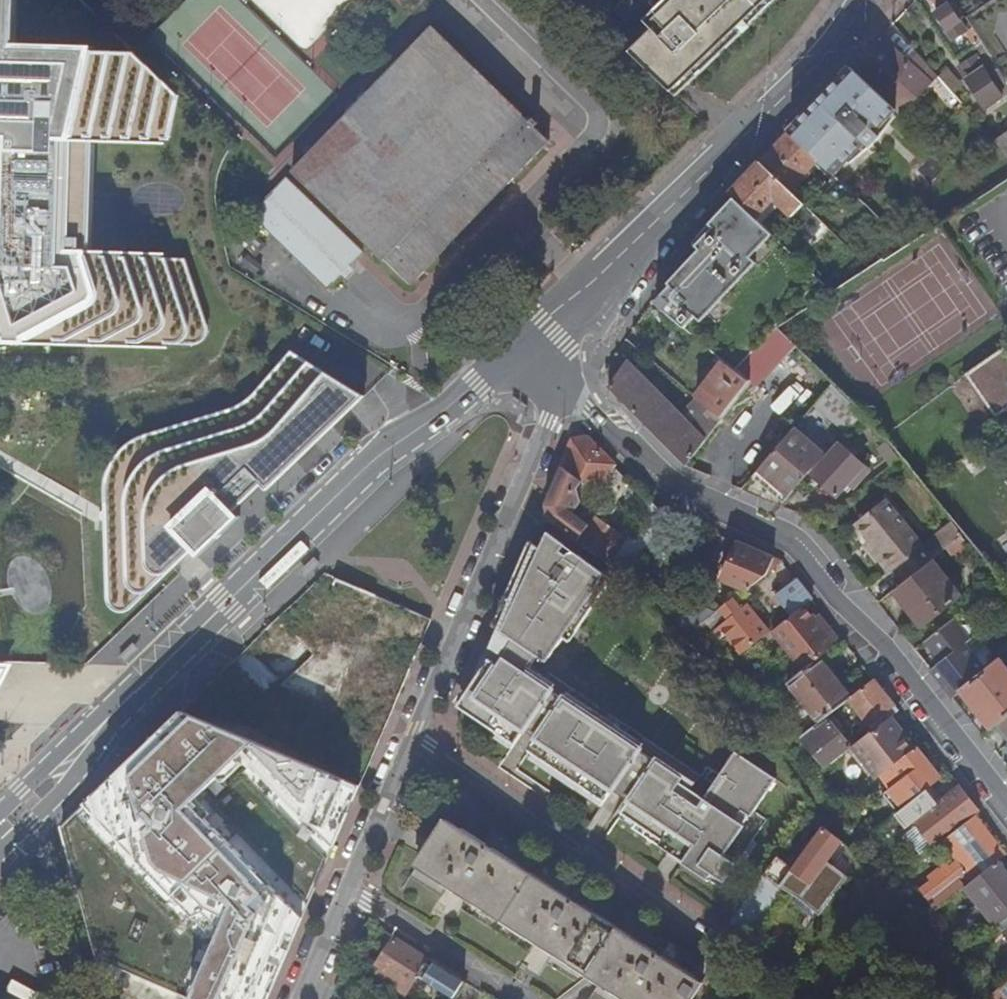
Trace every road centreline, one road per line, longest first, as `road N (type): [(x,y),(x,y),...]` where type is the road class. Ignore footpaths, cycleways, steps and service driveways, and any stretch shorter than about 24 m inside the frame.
road 1 (secondary): [(0,826),(385,451),(531,342)]
road 2 (residential): [(1006,799),(887,645),(800,551),(675,480),(611,433),(565,385)]
road 3 (secondary): [(531,342),(797,88),(865,0)]
road 4 (residential): [(565,385),(414,734)]
road 5 (residential): [(414,734),(692,922)]
road 6 (residential): [(511,998),(348,890)]
road 7 (residential): [(414,734),(348,890)]

